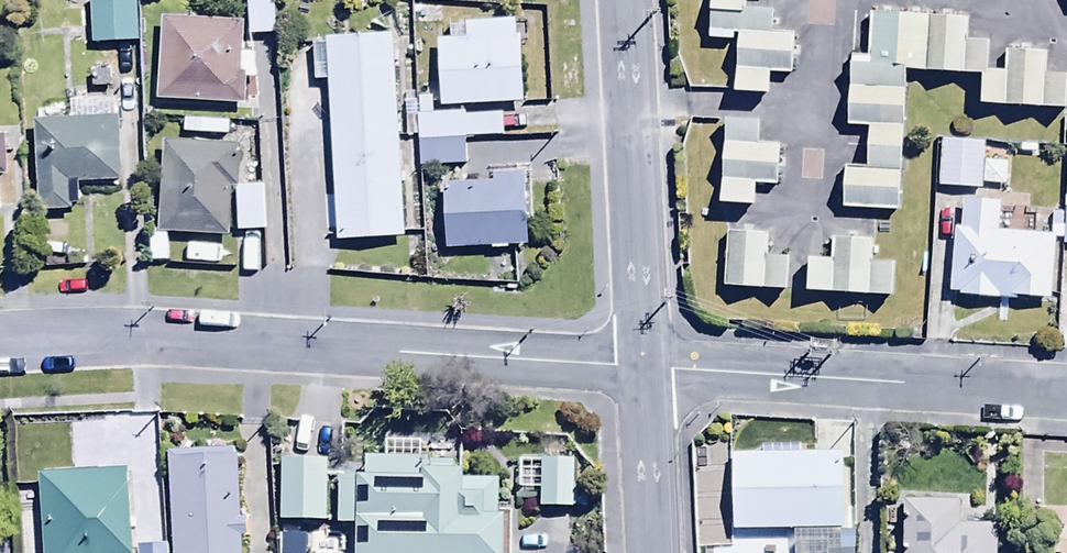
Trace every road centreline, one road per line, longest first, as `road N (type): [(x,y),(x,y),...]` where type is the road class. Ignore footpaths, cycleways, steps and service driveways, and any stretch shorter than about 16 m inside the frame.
road 1 (residential): [(0,343),(163,334),(645,365)]
road 2 (residential): [(645,365),(1066,391)]
road 3 (residential): [(624,0),(645,365)]
road 4 (residential): [(645,365),(653,552)]

